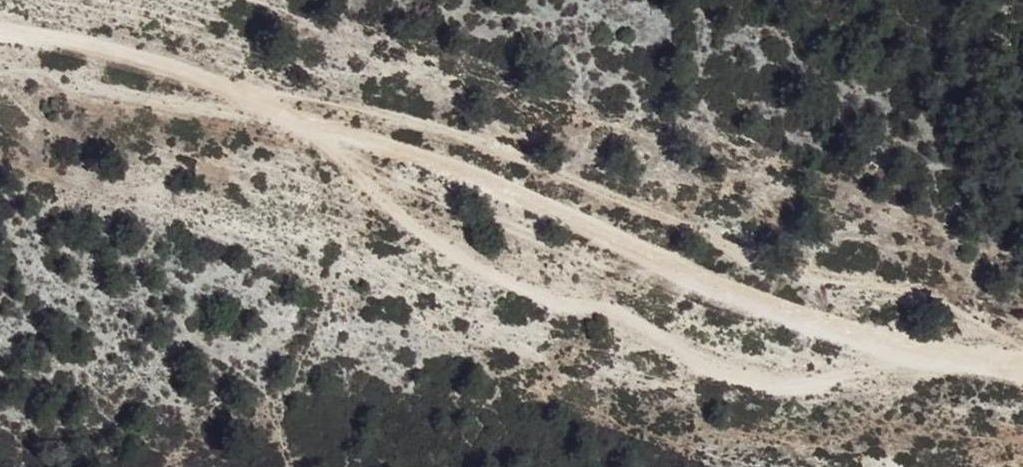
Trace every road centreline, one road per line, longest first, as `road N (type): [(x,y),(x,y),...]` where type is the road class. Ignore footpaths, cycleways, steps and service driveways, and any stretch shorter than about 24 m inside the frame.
road 1 (track): [(237,89),(489,273),(732,373),(818,385),(1009,364)]
road 2 (track): [(237,89),(363,110),(797,269),(912,287),(1022,351)]
road 3 (track): [(1009,364),(721,283),(507,187),(328,132),(237,89)]
road 4 (track): [(0,26),(237,89)]

